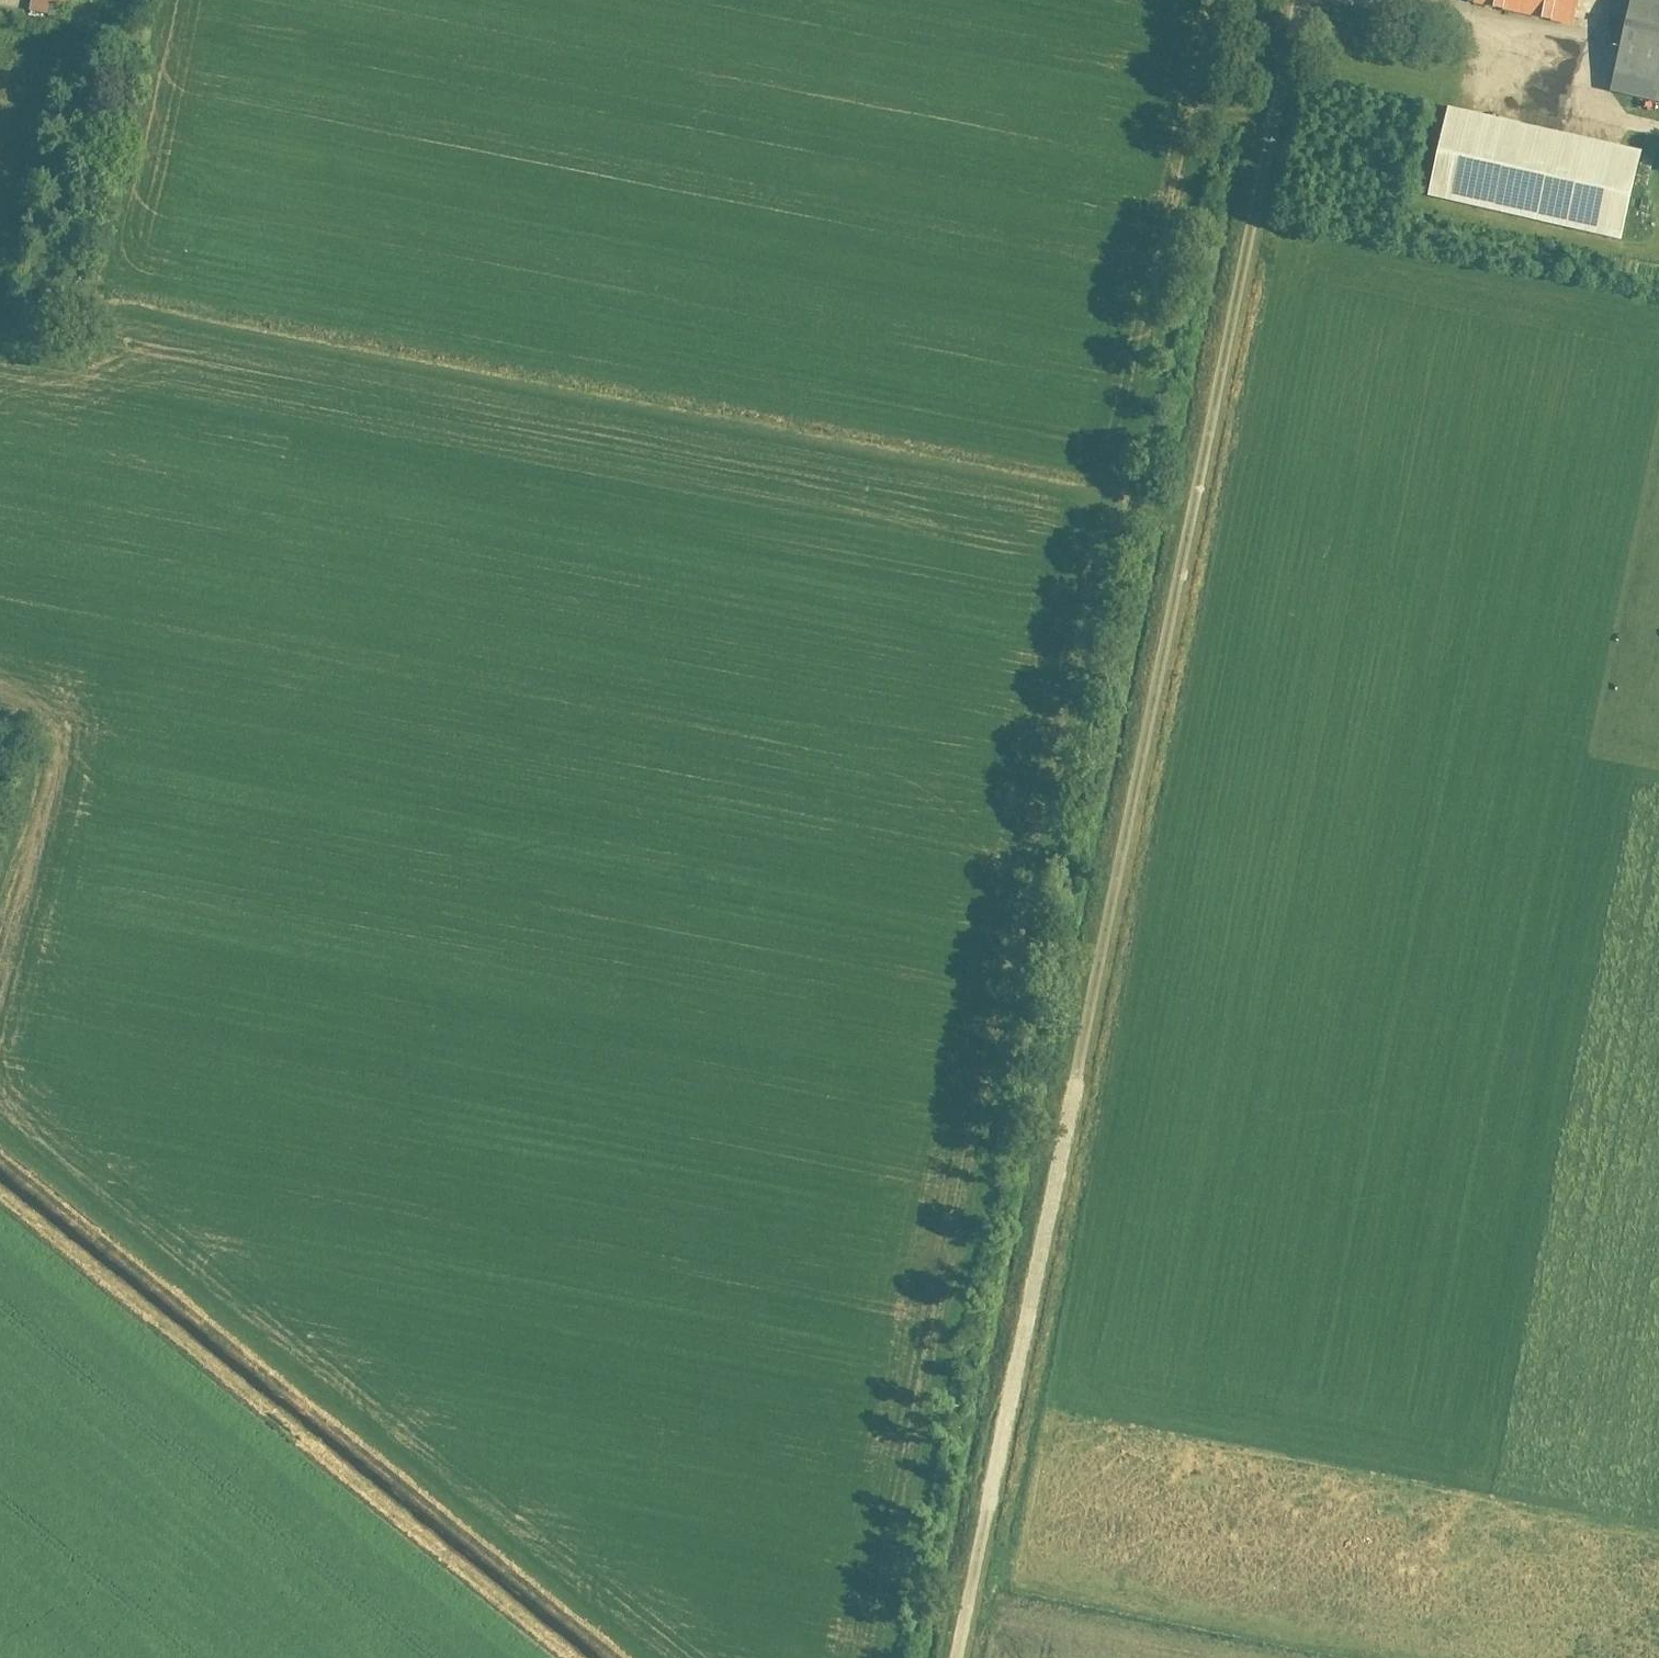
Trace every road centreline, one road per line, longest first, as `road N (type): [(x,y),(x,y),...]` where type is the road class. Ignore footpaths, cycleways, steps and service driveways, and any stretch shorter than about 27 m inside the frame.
road 1 (unclassified): [(960,1657),(1303,0)]

